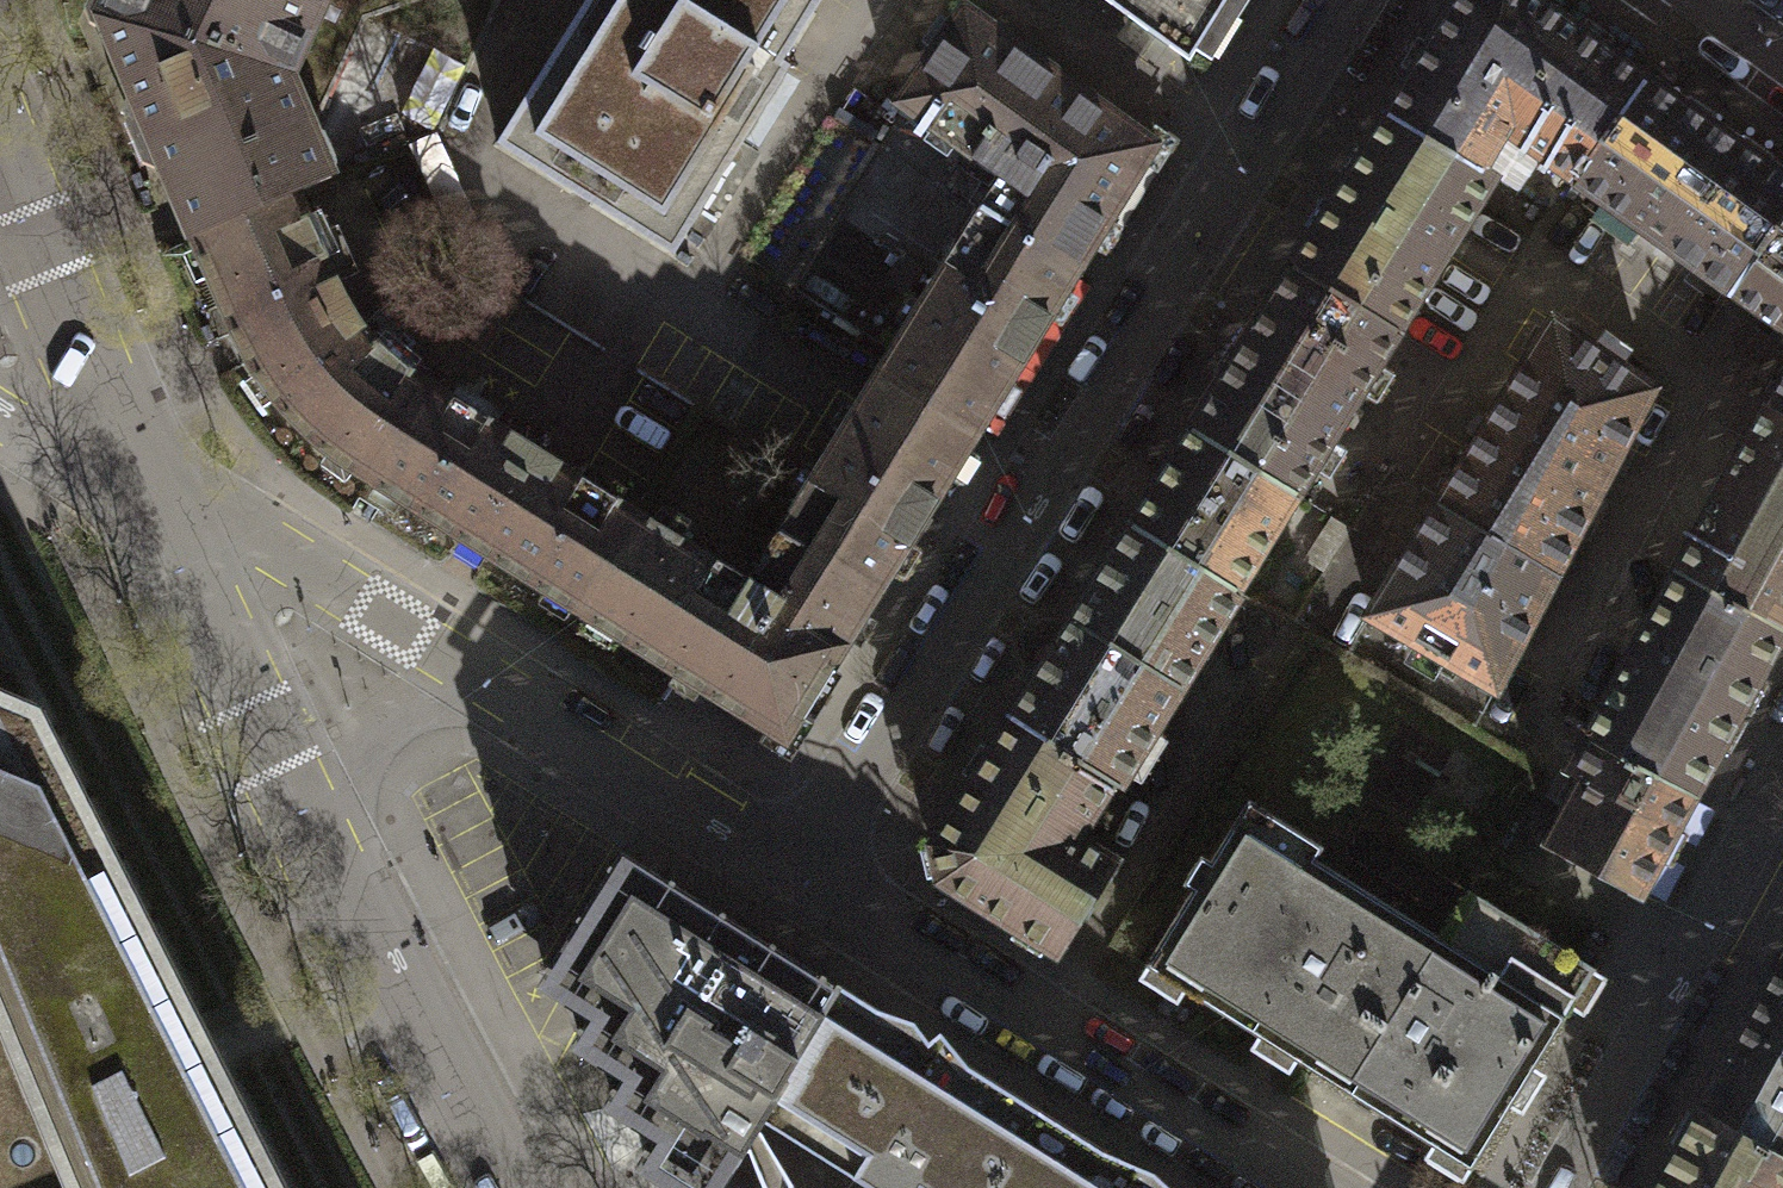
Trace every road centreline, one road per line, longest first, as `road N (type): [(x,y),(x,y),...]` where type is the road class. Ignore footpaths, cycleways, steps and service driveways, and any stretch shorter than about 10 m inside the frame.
road 1 (residential): [(792,878),(1345,0)]
road 2 (residential): [(1293,1187),(792,878)]
road 3 (residential): [(1563,1187),(1782,784)]
road 4 (residential): [(523,710),(141,481)]
road 5 (residential): [(333,872),(141,481)]
road 6 (residential): [(509,1187),(333,872)]
road 7 (residential): [(141,481),(0,168)]
road 8 (residential): [(792,878),(523,710)]
road 9 (residential): [(523,710),(453,708),(402,720),(368,751),(333,872)]
road 10 (residential): [(141,481),(0,412)]

